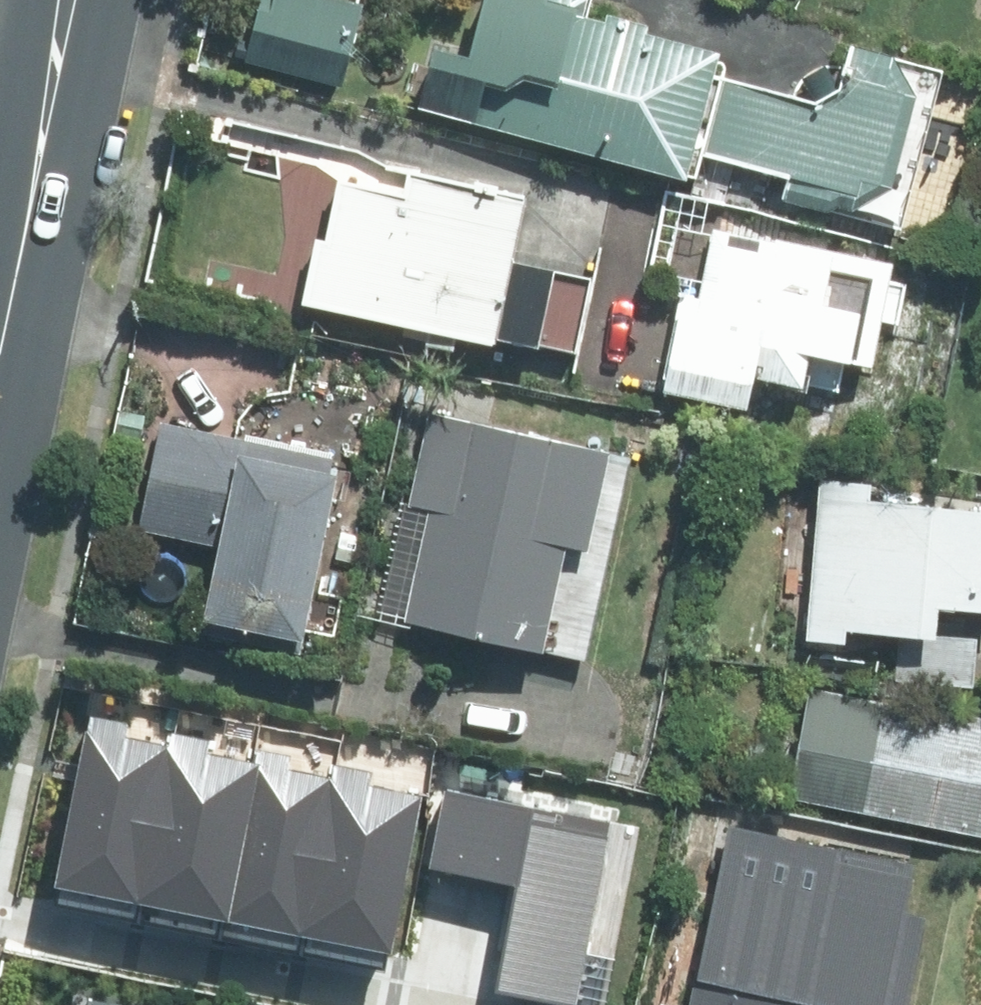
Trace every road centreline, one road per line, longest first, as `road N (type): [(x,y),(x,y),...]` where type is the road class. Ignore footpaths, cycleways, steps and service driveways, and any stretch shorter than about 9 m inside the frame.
road 1 (secondary): [(0,300),(60,0)]

